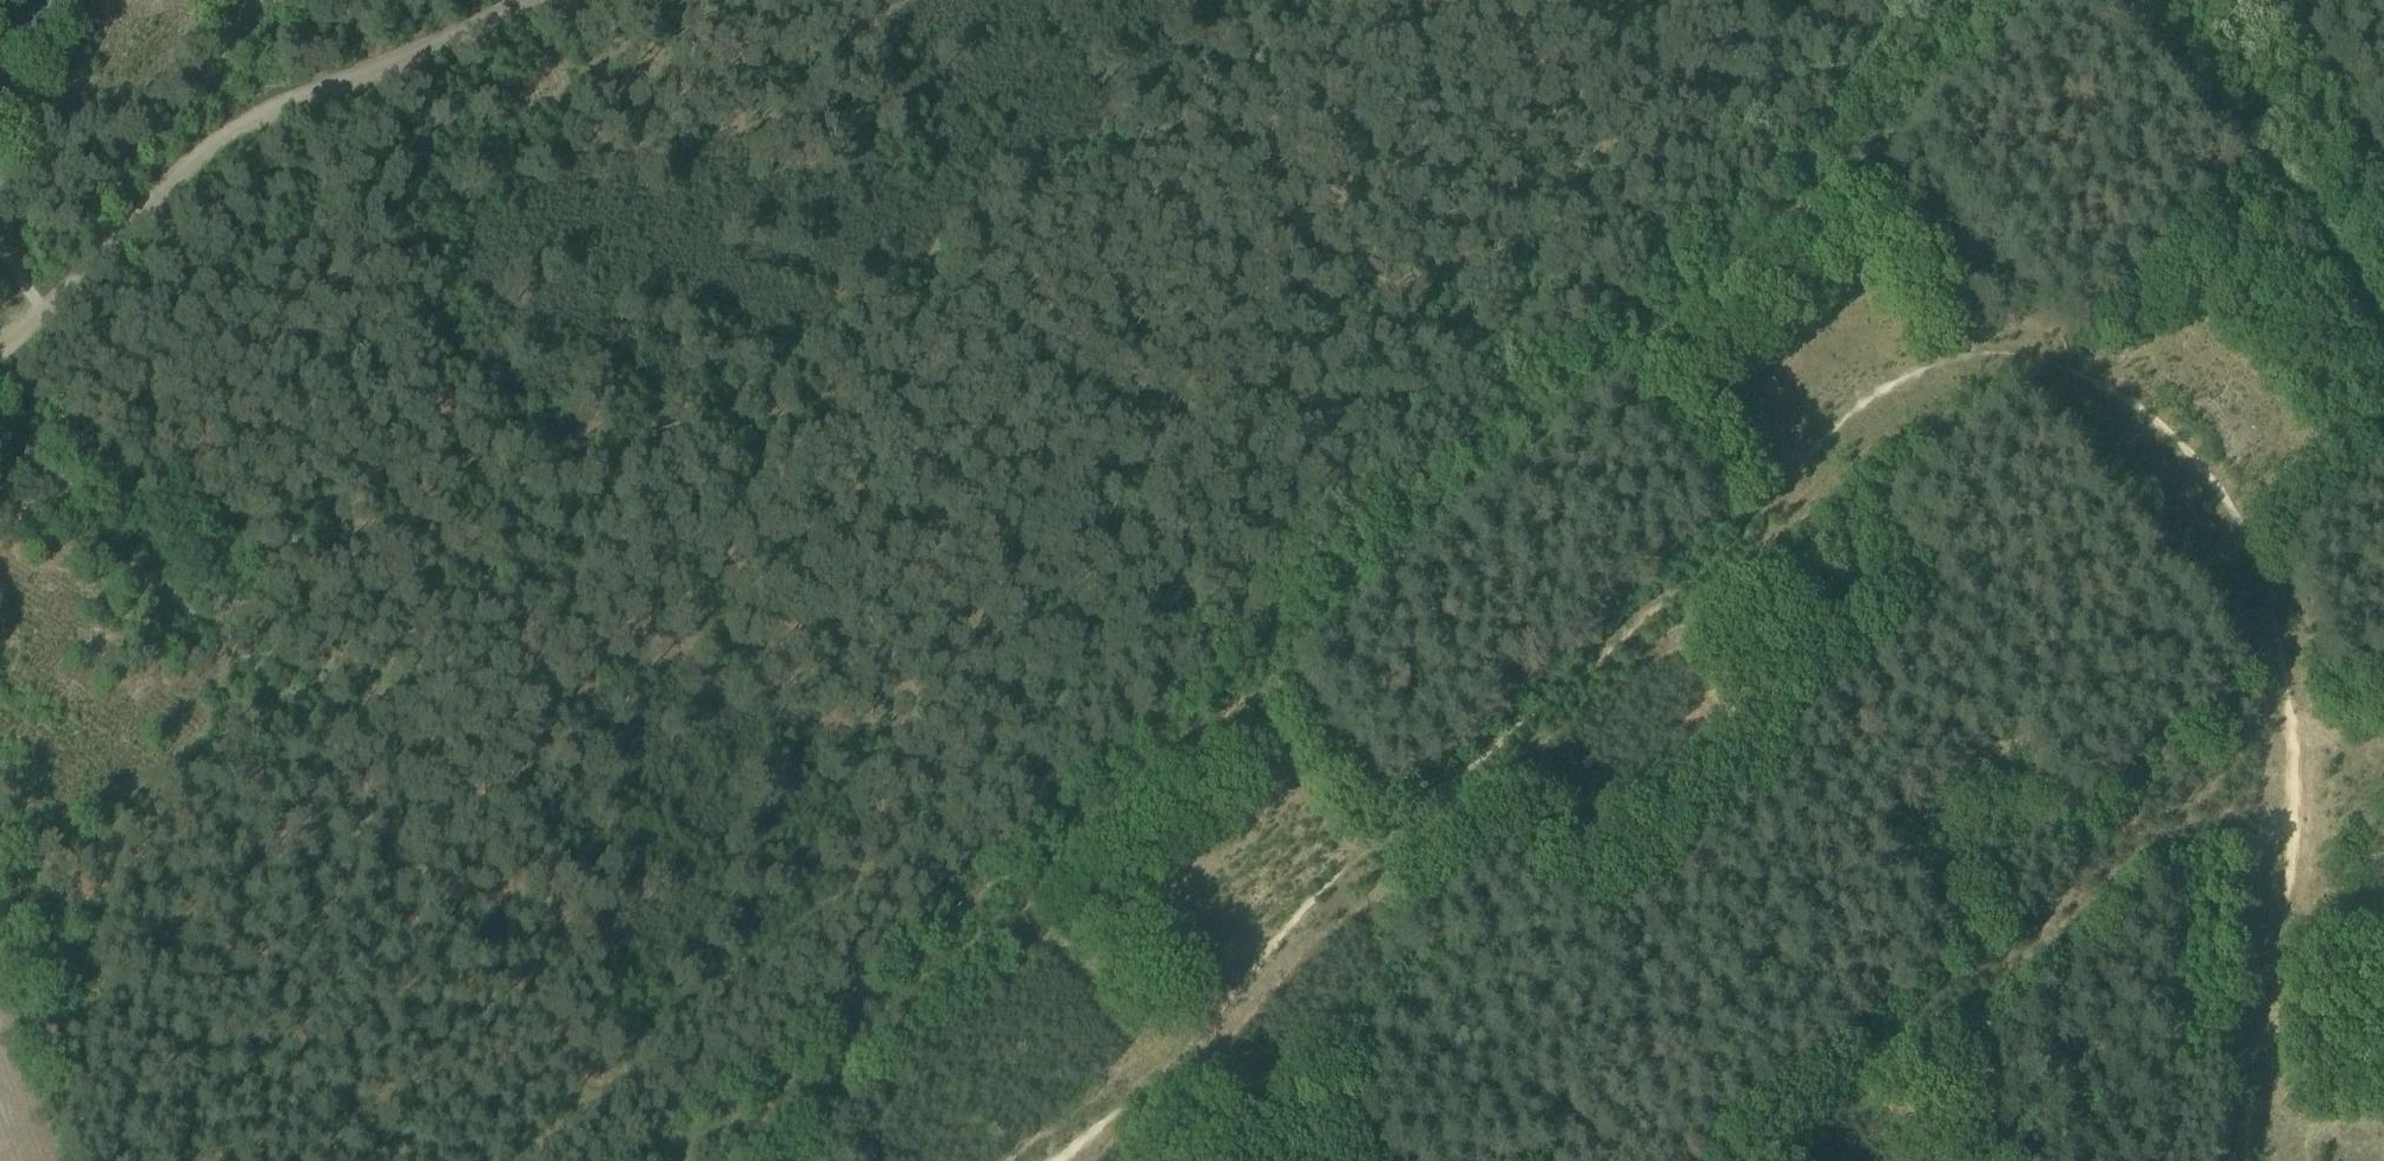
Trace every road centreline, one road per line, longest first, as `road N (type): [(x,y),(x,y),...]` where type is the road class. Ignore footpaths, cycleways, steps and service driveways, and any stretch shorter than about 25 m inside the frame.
road 1 (track): [(1031,1160),(1934,358),(2018,353),(2125,389),(2221,492),(2267,596),(2288,695),(2252,1160)]
road 2 (track): [(538,0),(238,126),(164,188),(43,317)]

